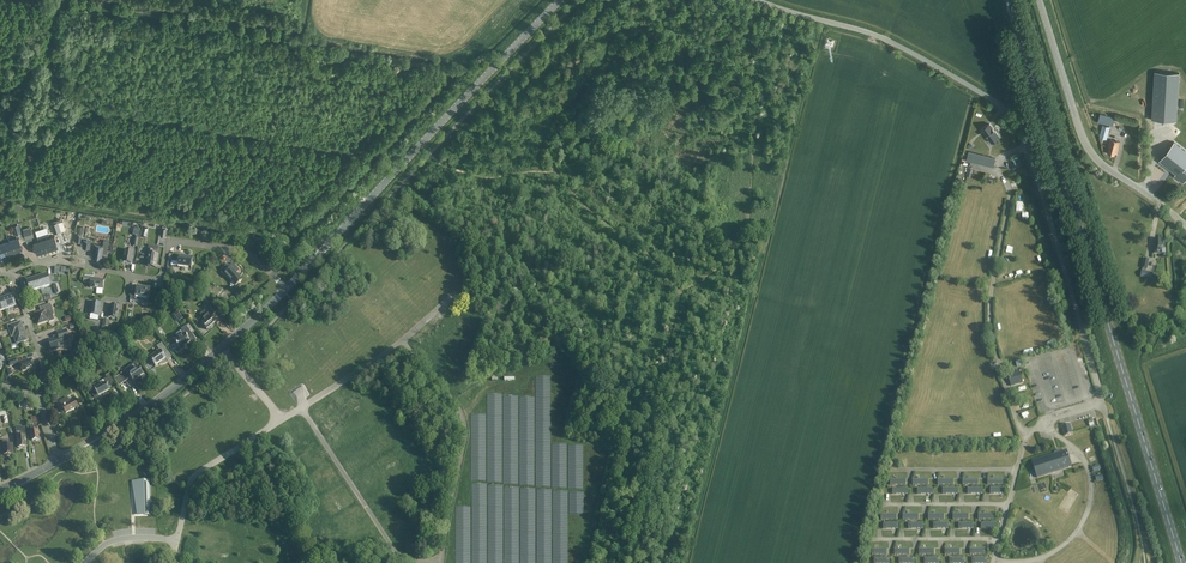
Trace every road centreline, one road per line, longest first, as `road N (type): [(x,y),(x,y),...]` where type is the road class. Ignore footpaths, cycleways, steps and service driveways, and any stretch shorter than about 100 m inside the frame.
road 1 (primary): [(1182,562),(1009,0)]
road 2 (secondary): [(286,289),(560,0)]
road 3 (unclassified): [(1029,148),(1019,119),(918,56),(765,0)]
road 4 (unclassified): [(1029,148),(1109,425)]
road 5 (tertiary): [(1185,226),(1086,145),(1039,0)]
road 6 (unclassified): [(281,419),(401,341),(452,296)]
road 7 (residential): [(286,289),(251,255),(172,241),(159,279),(130,275)]
road 8 (unclassified): [(176,539),(195,476),(281,419)]
road 9 (secondary): [(113,429),(221,348)]
road 10 (residential): [(13,271),(42,360),(35,397)]

